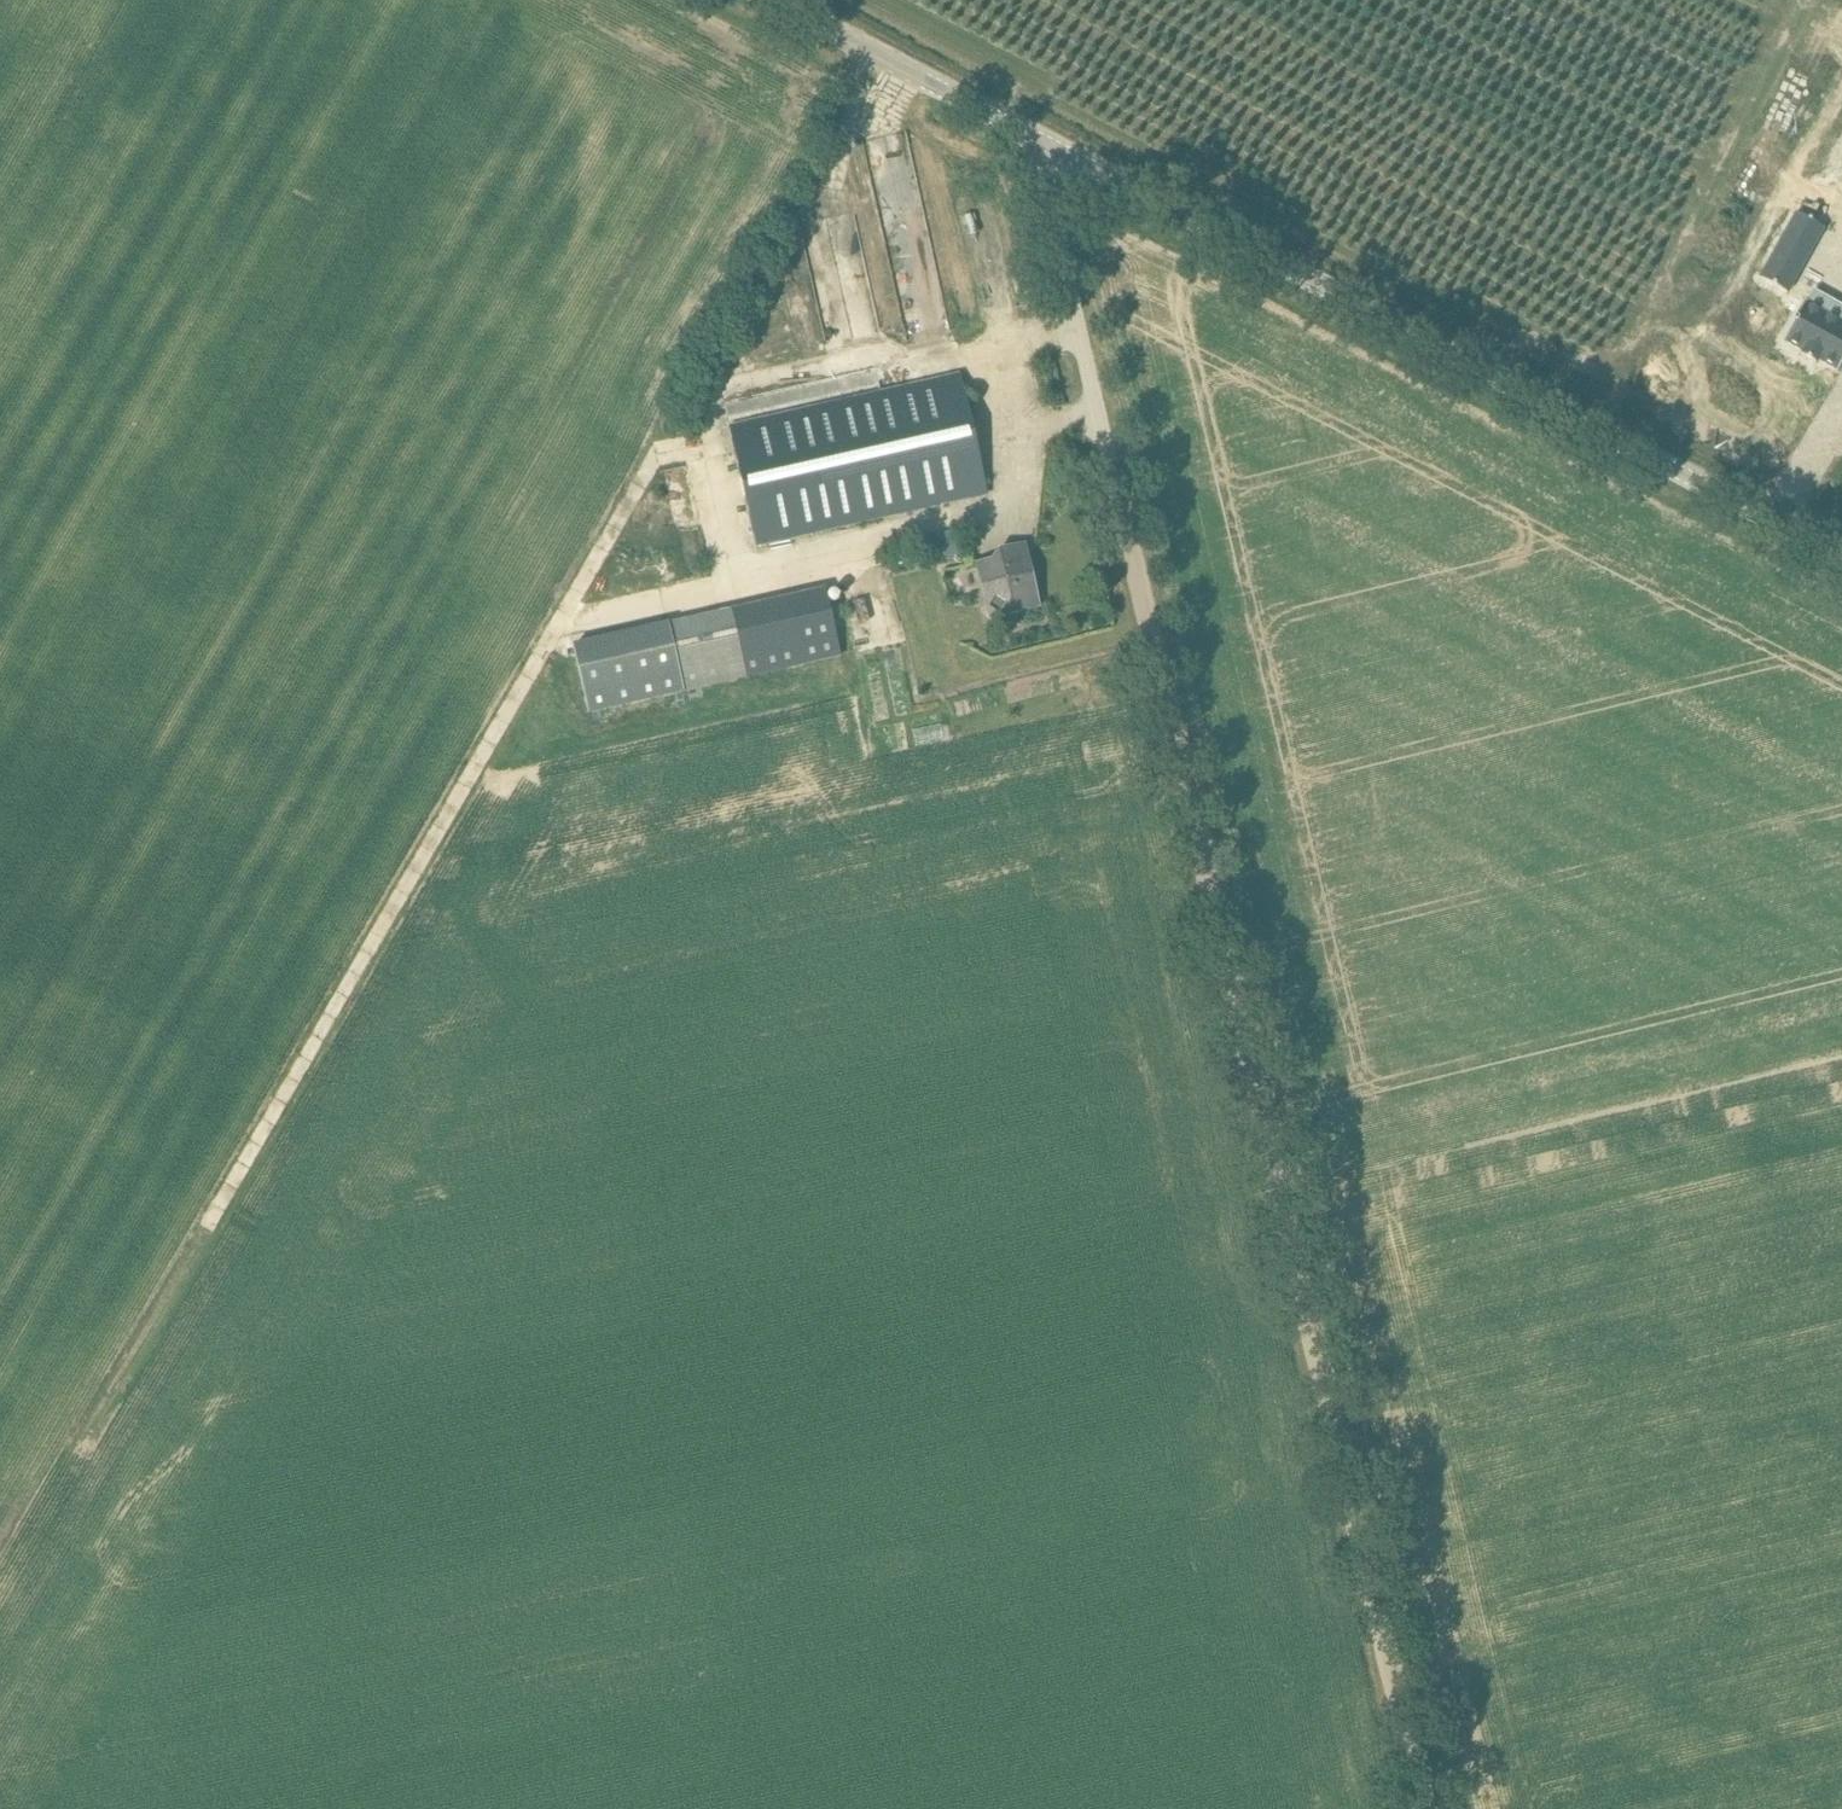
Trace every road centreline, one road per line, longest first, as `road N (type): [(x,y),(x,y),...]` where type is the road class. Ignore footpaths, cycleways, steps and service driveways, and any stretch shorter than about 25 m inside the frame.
road 1 (track): [(1430,1808),(1047,182),(1048,145)]
road 2 (unclassified): [(1841,559),(1210,224),(752,0)]

